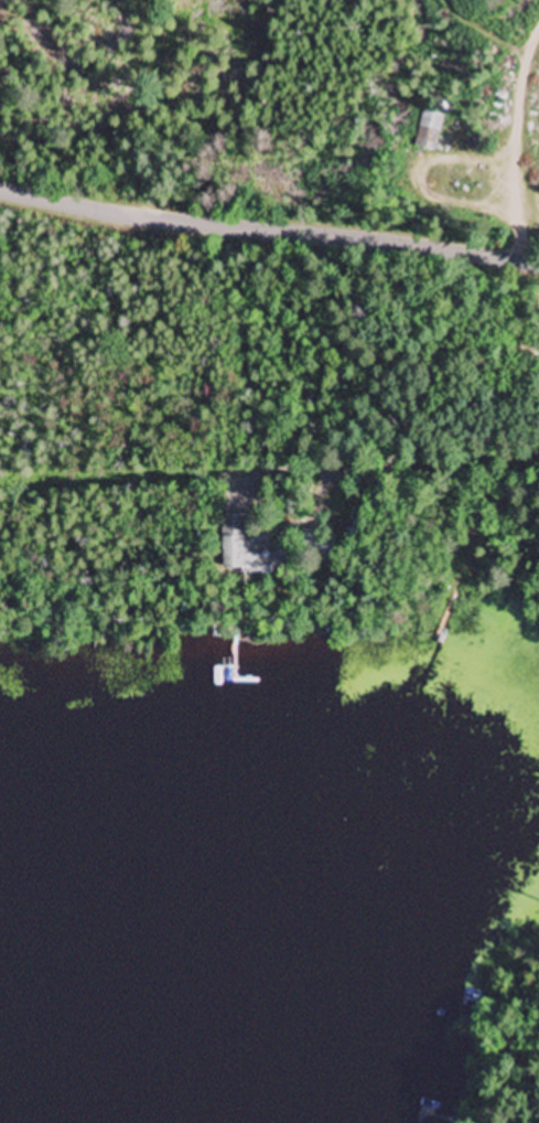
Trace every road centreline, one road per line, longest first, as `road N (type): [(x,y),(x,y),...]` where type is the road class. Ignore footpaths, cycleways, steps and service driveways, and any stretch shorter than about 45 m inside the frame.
road 1 (residential): [(0,188),(117,213),(538,260)]

